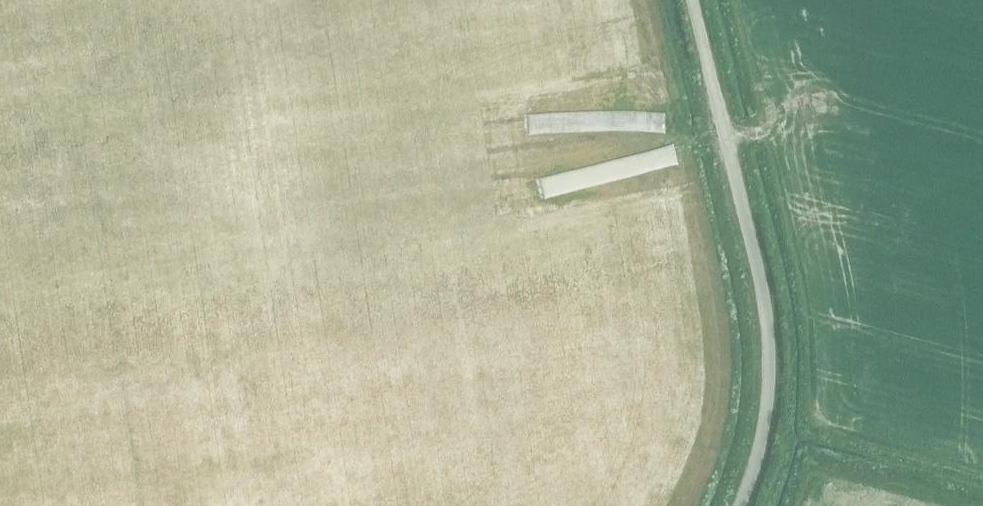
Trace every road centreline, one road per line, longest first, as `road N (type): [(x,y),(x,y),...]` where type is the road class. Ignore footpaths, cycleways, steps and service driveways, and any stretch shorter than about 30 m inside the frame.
road 1 (unclassified): [(750,505),(775,420),(774,313),(703,0)]

